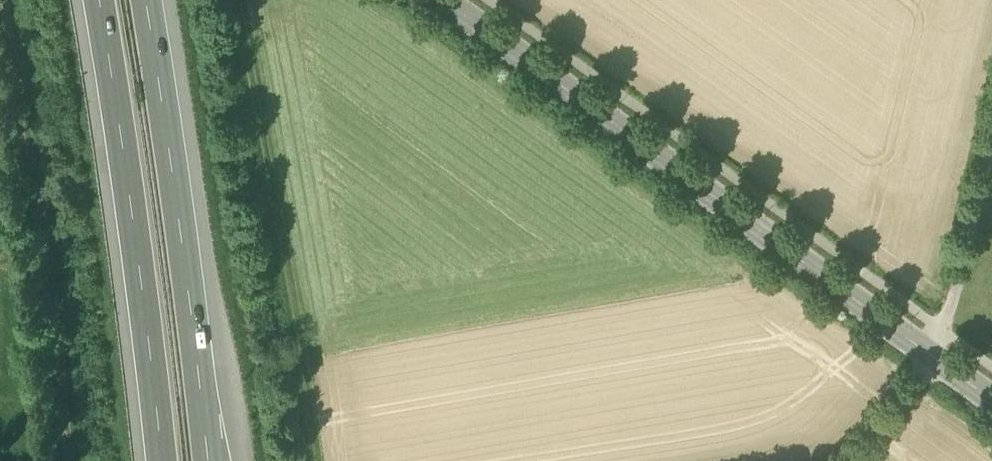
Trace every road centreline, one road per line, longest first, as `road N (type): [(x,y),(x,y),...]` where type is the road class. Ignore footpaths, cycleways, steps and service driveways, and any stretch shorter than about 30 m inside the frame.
road 1 (residential): [(991,403),(442,0)]
road 2 (track): [(322,460),(239,0)]
road 3 (motorway): [(98,0),(162,460)]
road 4 (motorway): [(209,460),(146,0)]
road 5 (track): [(7,0),(64,460)]
road 6 (track): [(931,359),(991,145)]

